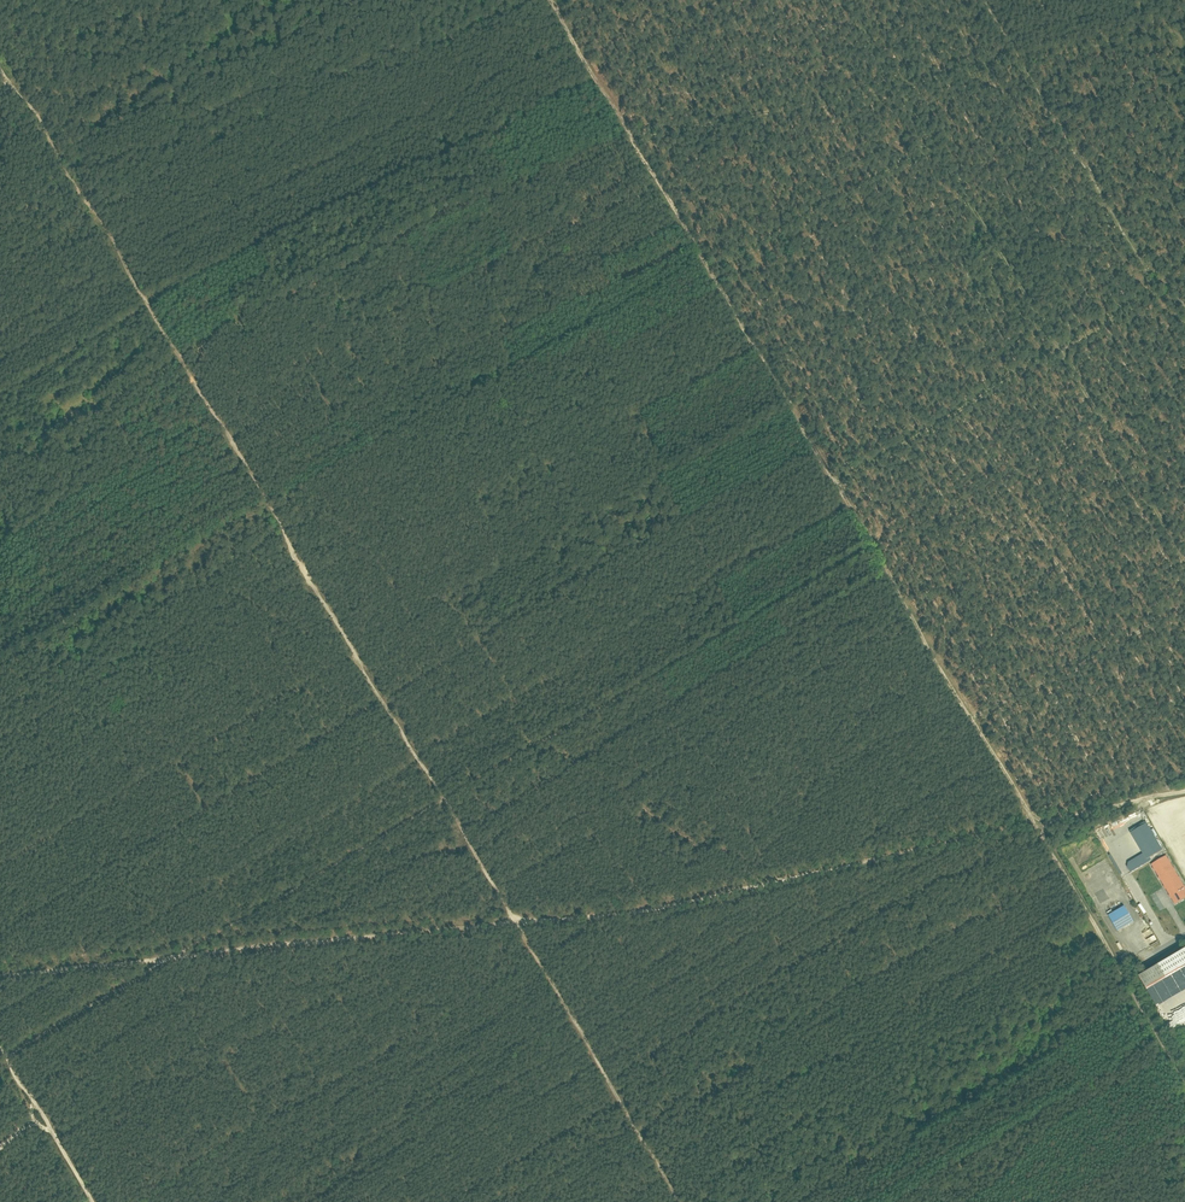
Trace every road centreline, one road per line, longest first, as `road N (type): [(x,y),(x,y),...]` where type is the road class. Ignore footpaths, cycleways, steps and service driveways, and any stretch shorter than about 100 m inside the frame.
road 1 (track): [(678,1201),(114,239),(0,68)]
road 2 (track): [(1184,791),(678,906),(0,976)]
road 3 (track): [(1122,971),(546,0)]
road 4 (track): [(4,1059),(874,547)]
road 5 (track): [(632,145),(1018,63)]
road 6 (track): [(1184,333),(980,0)]
road 7 (track): [(836,489),(1159,291)]
road 8 (track): [(974,721),(1184,608)]
road 9 (track): [(92,1201),(0,1052)]

